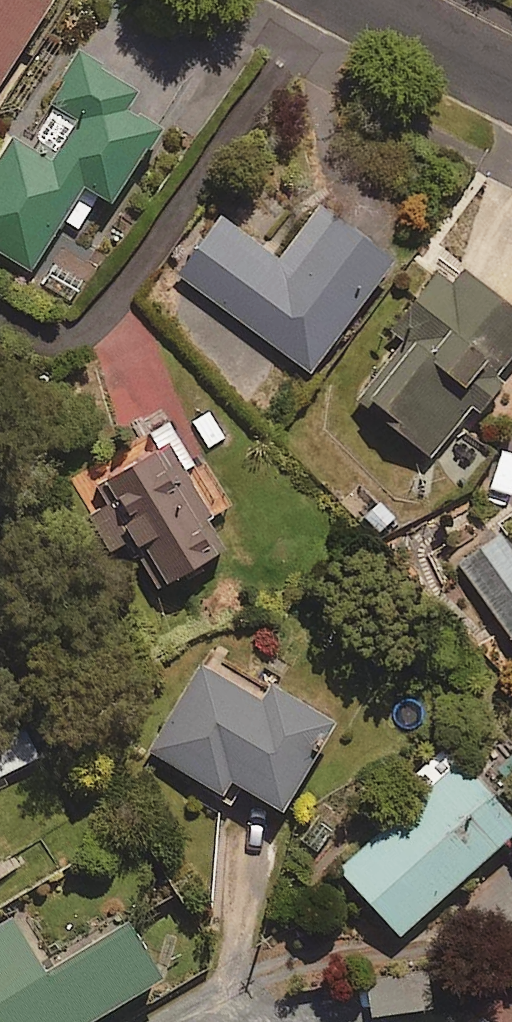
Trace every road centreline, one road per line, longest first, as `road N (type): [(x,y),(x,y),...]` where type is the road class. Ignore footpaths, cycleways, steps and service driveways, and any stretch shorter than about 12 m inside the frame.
road 1 (residential): [(511,78),(361,0)]

